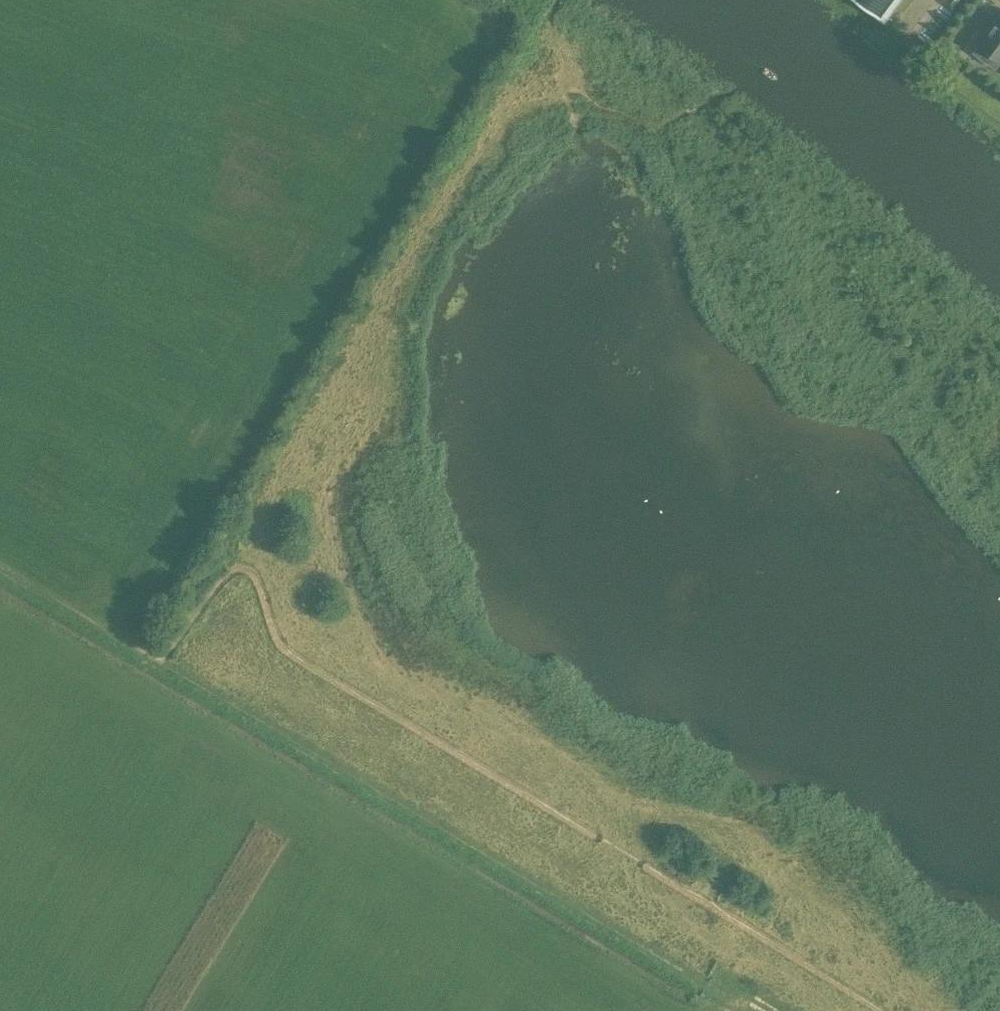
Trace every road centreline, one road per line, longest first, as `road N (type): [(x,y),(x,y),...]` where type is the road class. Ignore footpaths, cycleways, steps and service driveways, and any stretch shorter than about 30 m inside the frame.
road 1 (track): [(161,662),(716,993),(769,1010)]
road 2 (track): [(0,567),(161,662)]

